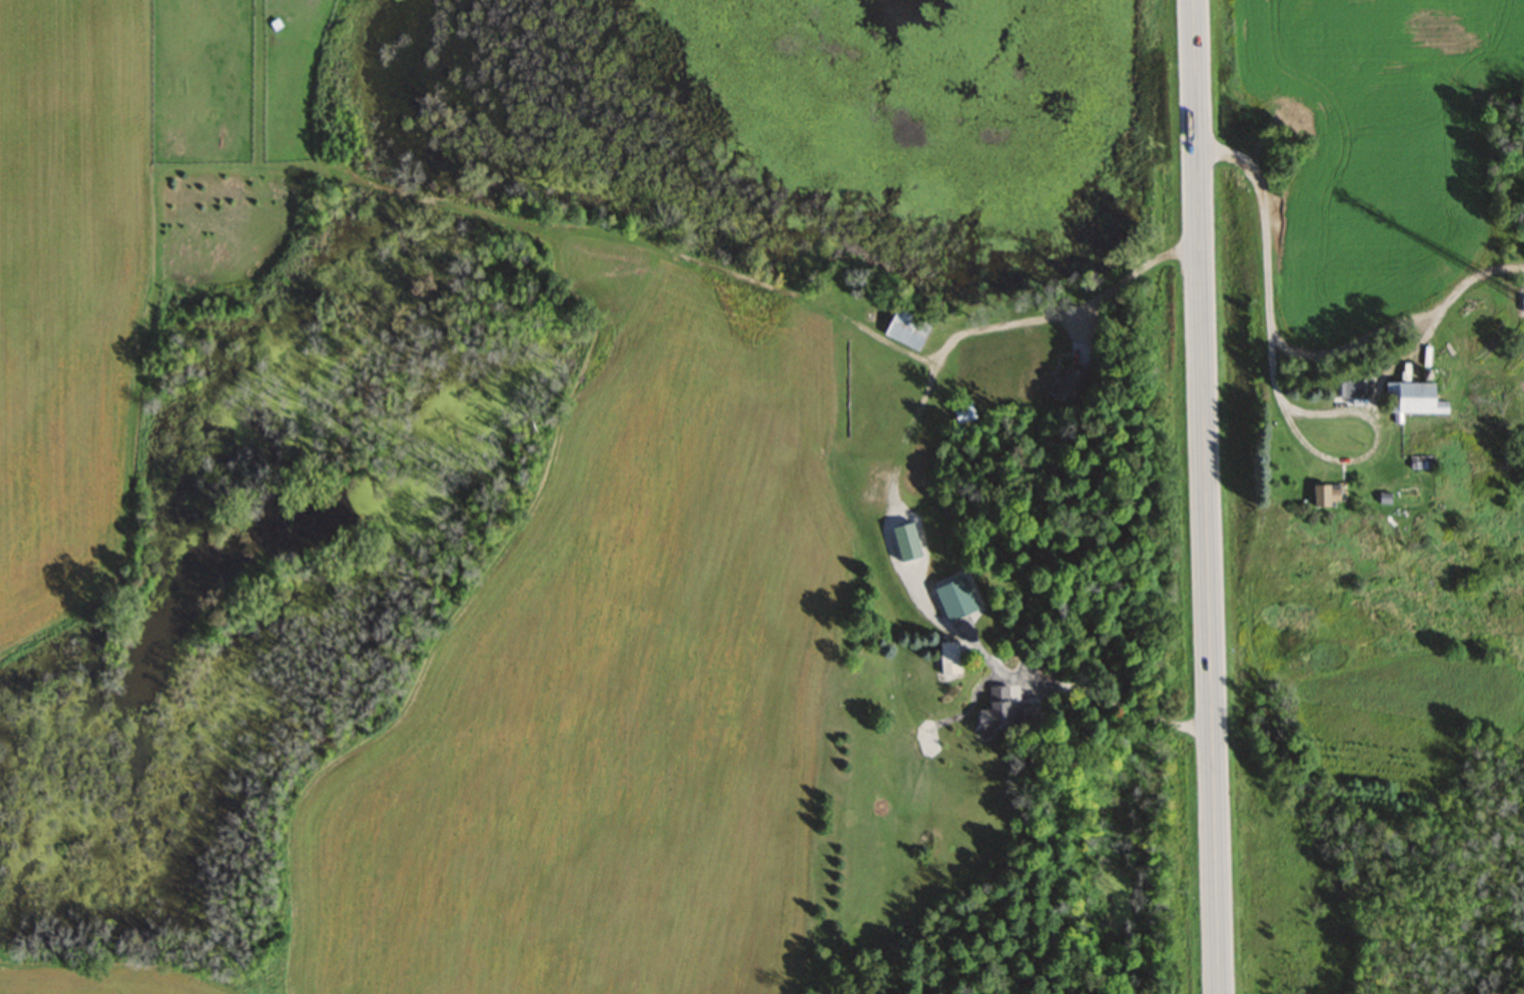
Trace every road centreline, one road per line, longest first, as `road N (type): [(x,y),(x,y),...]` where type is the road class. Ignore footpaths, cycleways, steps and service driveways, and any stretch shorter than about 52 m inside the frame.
road 1 (primary): [(1218,993),(1194,0)]

